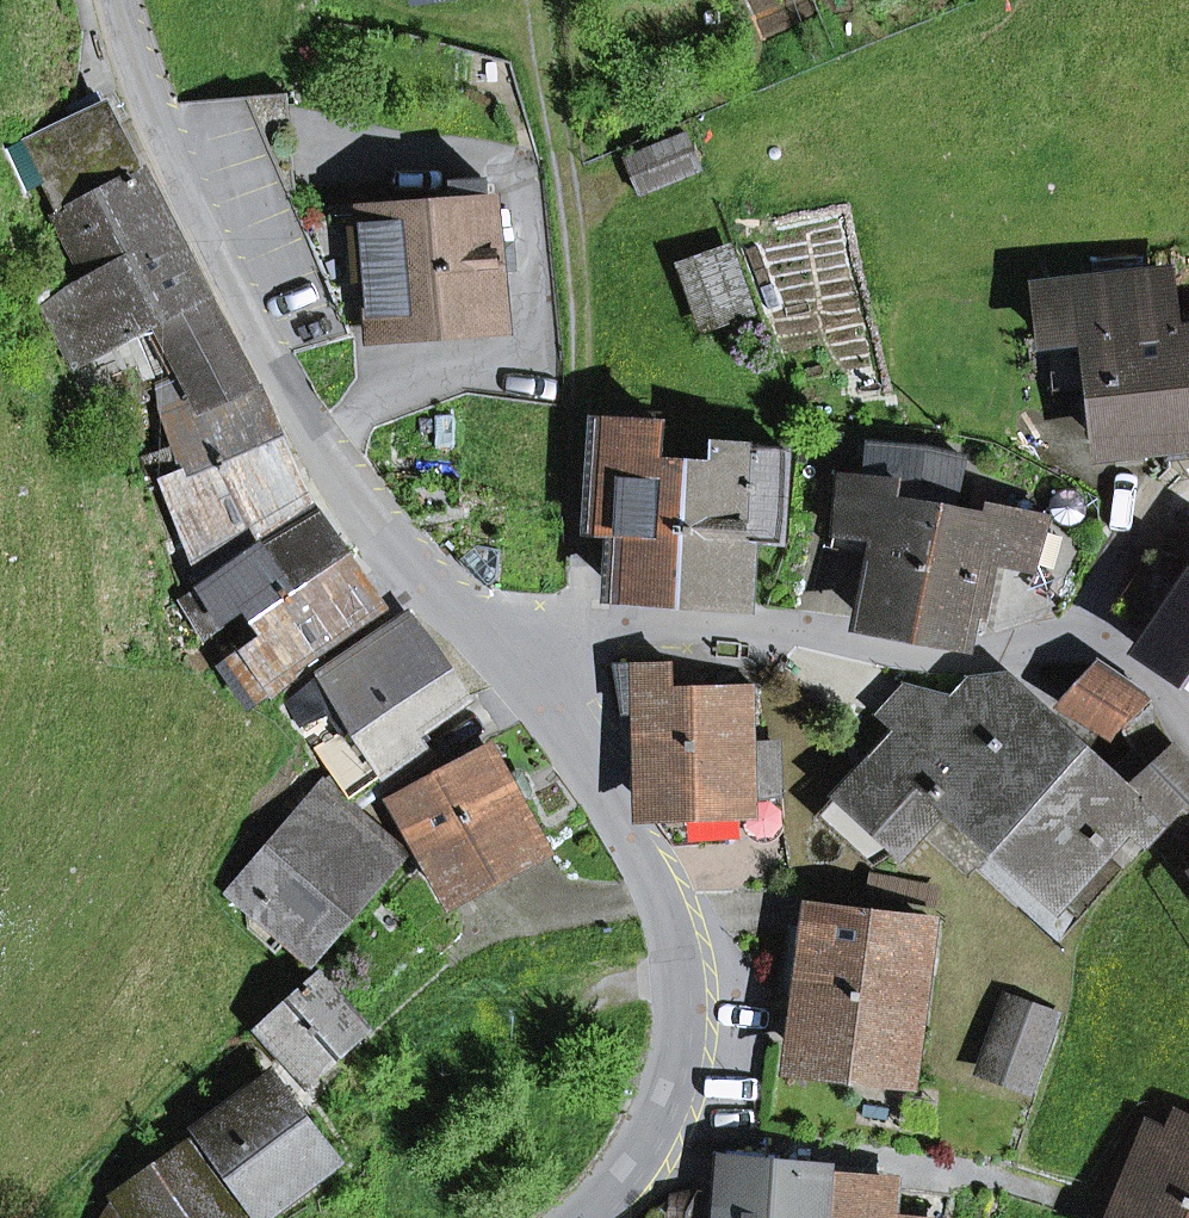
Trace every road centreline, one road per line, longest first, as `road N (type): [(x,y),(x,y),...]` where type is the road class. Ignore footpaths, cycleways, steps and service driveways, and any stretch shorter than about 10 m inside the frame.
road 1 (tertiary): [(498,654),(377,533),(275,366),(210,251),(149,107),(118,0)]
road 2 (residential): [(498,654),(535,623),(582,611),(790,627),(900,646),(941,663),(1076,633),(1129,653),(1188,724)]
road 3 (tertiary): [(587,1217),(627,1177),(656,1127),(683,1034),(679,935),(648,858),(560,724),(498,654)]
road 4 (track): [(582,611),(580,358),(539,0)]

